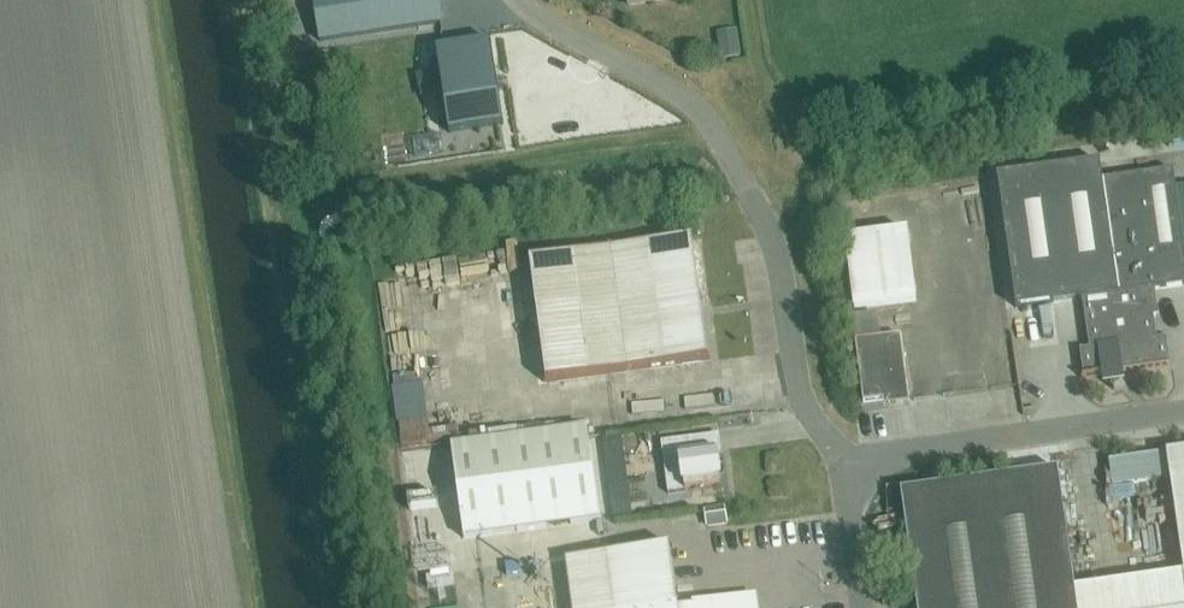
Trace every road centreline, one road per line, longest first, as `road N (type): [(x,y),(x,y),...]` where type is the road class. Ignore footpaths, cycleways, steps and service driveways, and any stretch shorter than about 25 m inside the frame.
road 1 (unclassified): [(859,479),(809,421),(792,384),(763,224),(698,111),(520,0)]
road 2 (unclassified): [(859,479),(885,452),(1183,412)]
road 3 (unclassified): [(872,607),(853,490),(859,479)]

